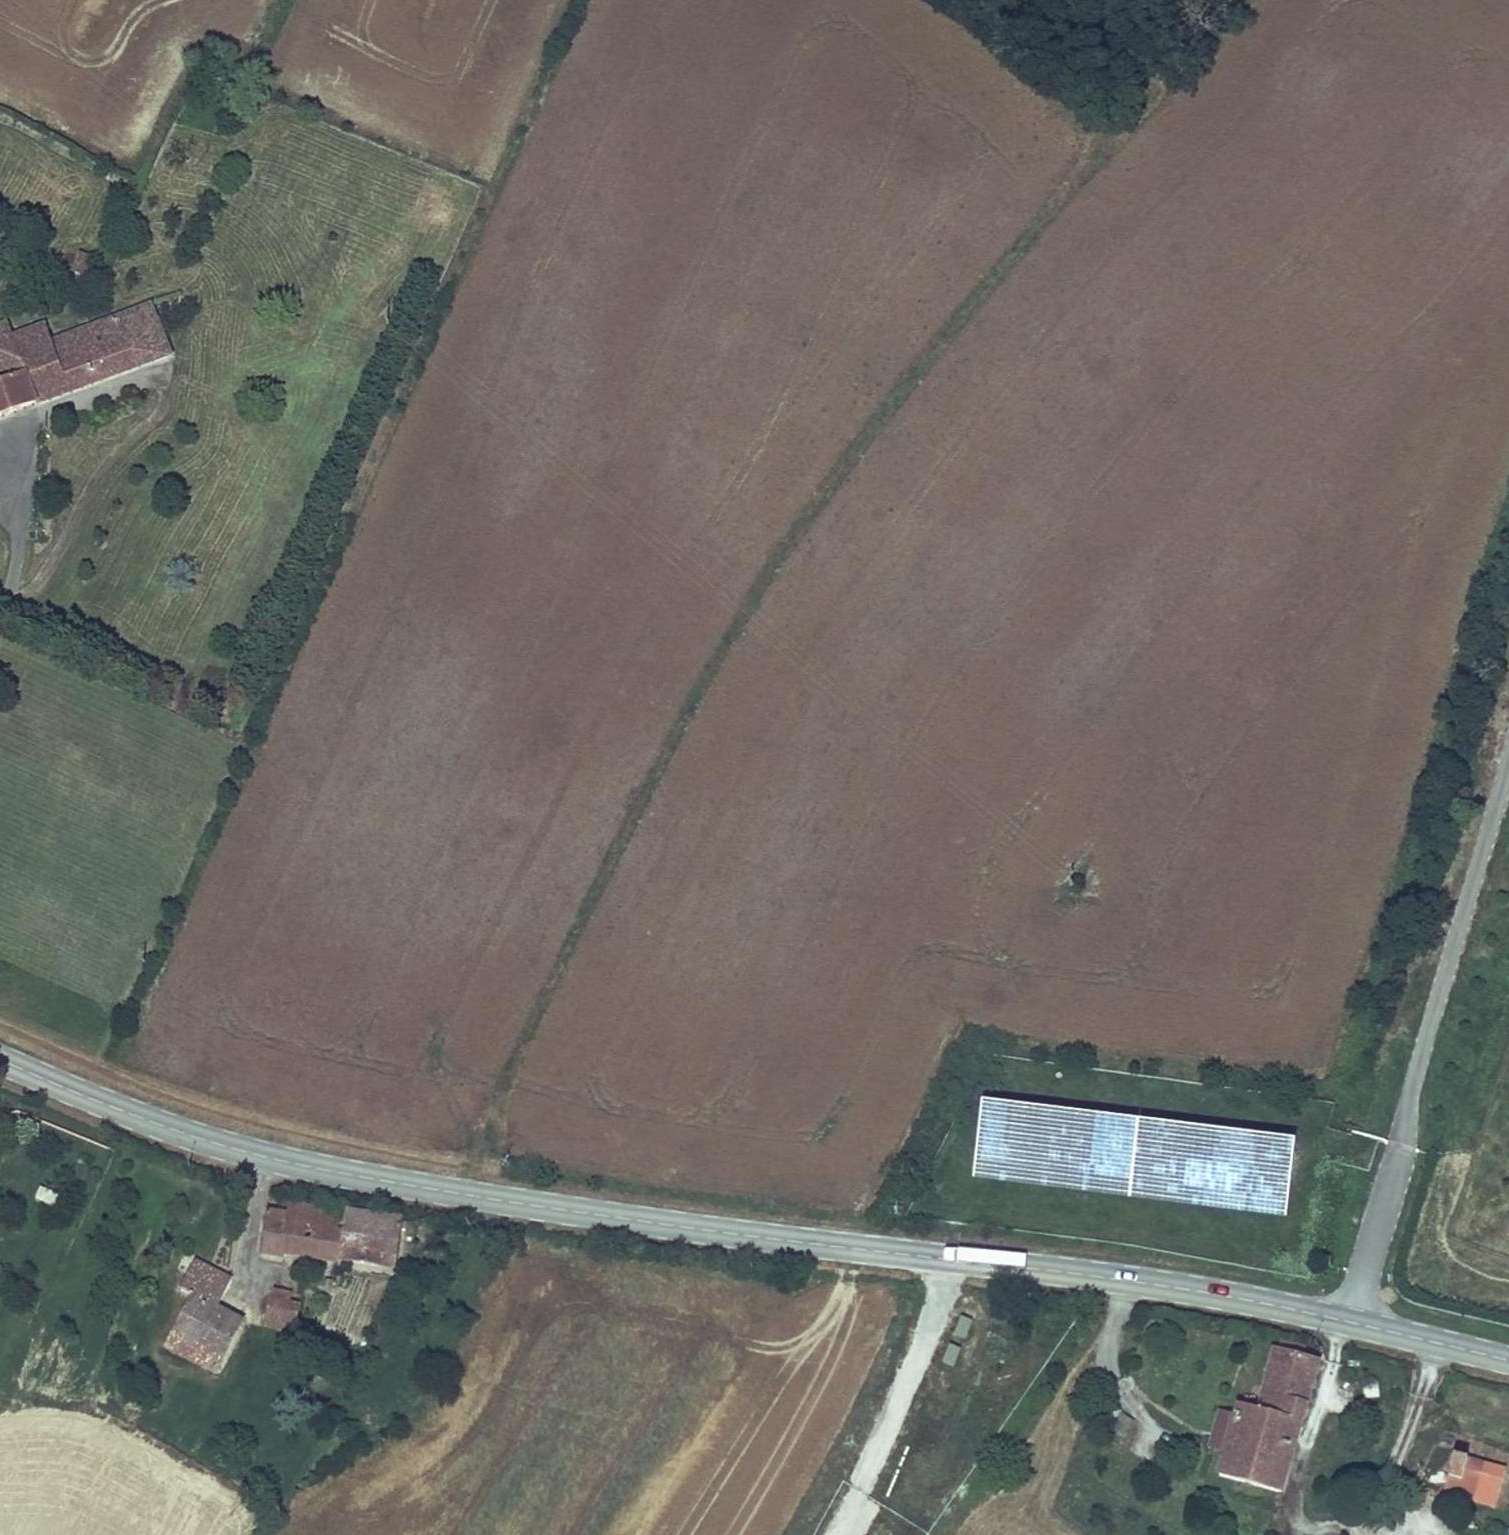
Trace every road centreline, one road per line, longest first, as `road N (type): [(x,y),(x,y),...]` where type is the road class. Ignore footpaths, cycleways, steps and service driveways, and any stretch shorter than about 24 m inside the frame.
road 1 (tertiary): [(1508,1361),(1217,1296),(638,1223),(343,1174),(165,1127),(0,1060)]

